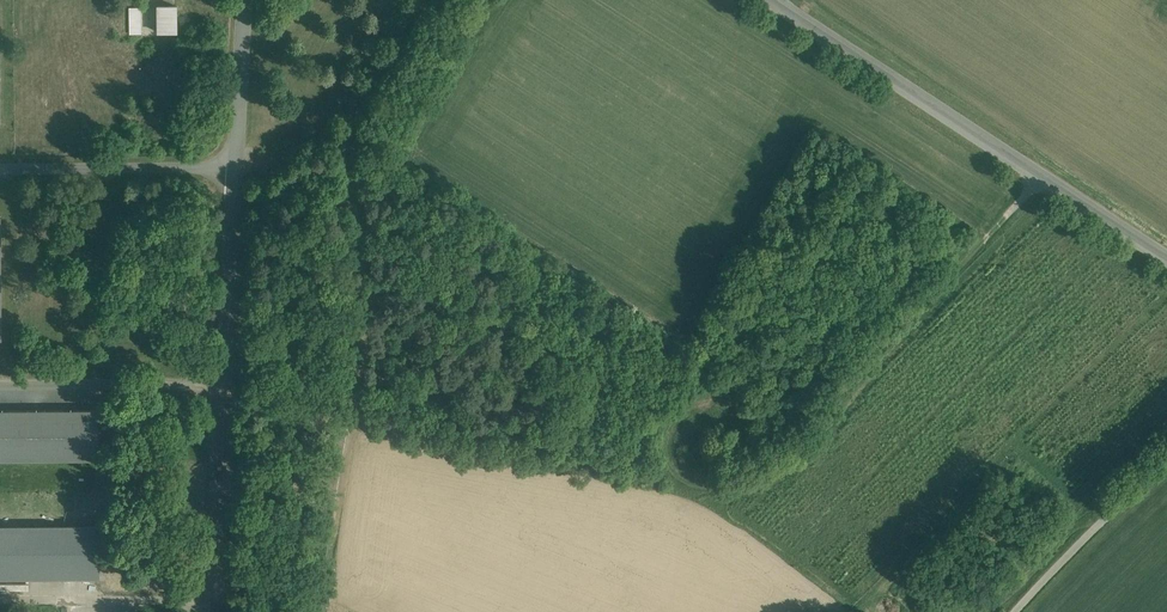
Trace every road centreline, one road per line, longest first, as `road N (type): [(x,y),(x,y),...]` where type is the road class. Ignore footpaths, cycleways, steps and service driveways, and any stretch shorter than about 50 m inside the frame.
road 1 (track): [(1042,180),(738,491),(674,467),(666,430),(683,397),(704,383)]
road 2 (unclassified): [(1166,264),(775,0)]
road 3 (unclassified): [(1166,462),(1017,611)]
road 4 (track): [(704,383),(825,402)]

